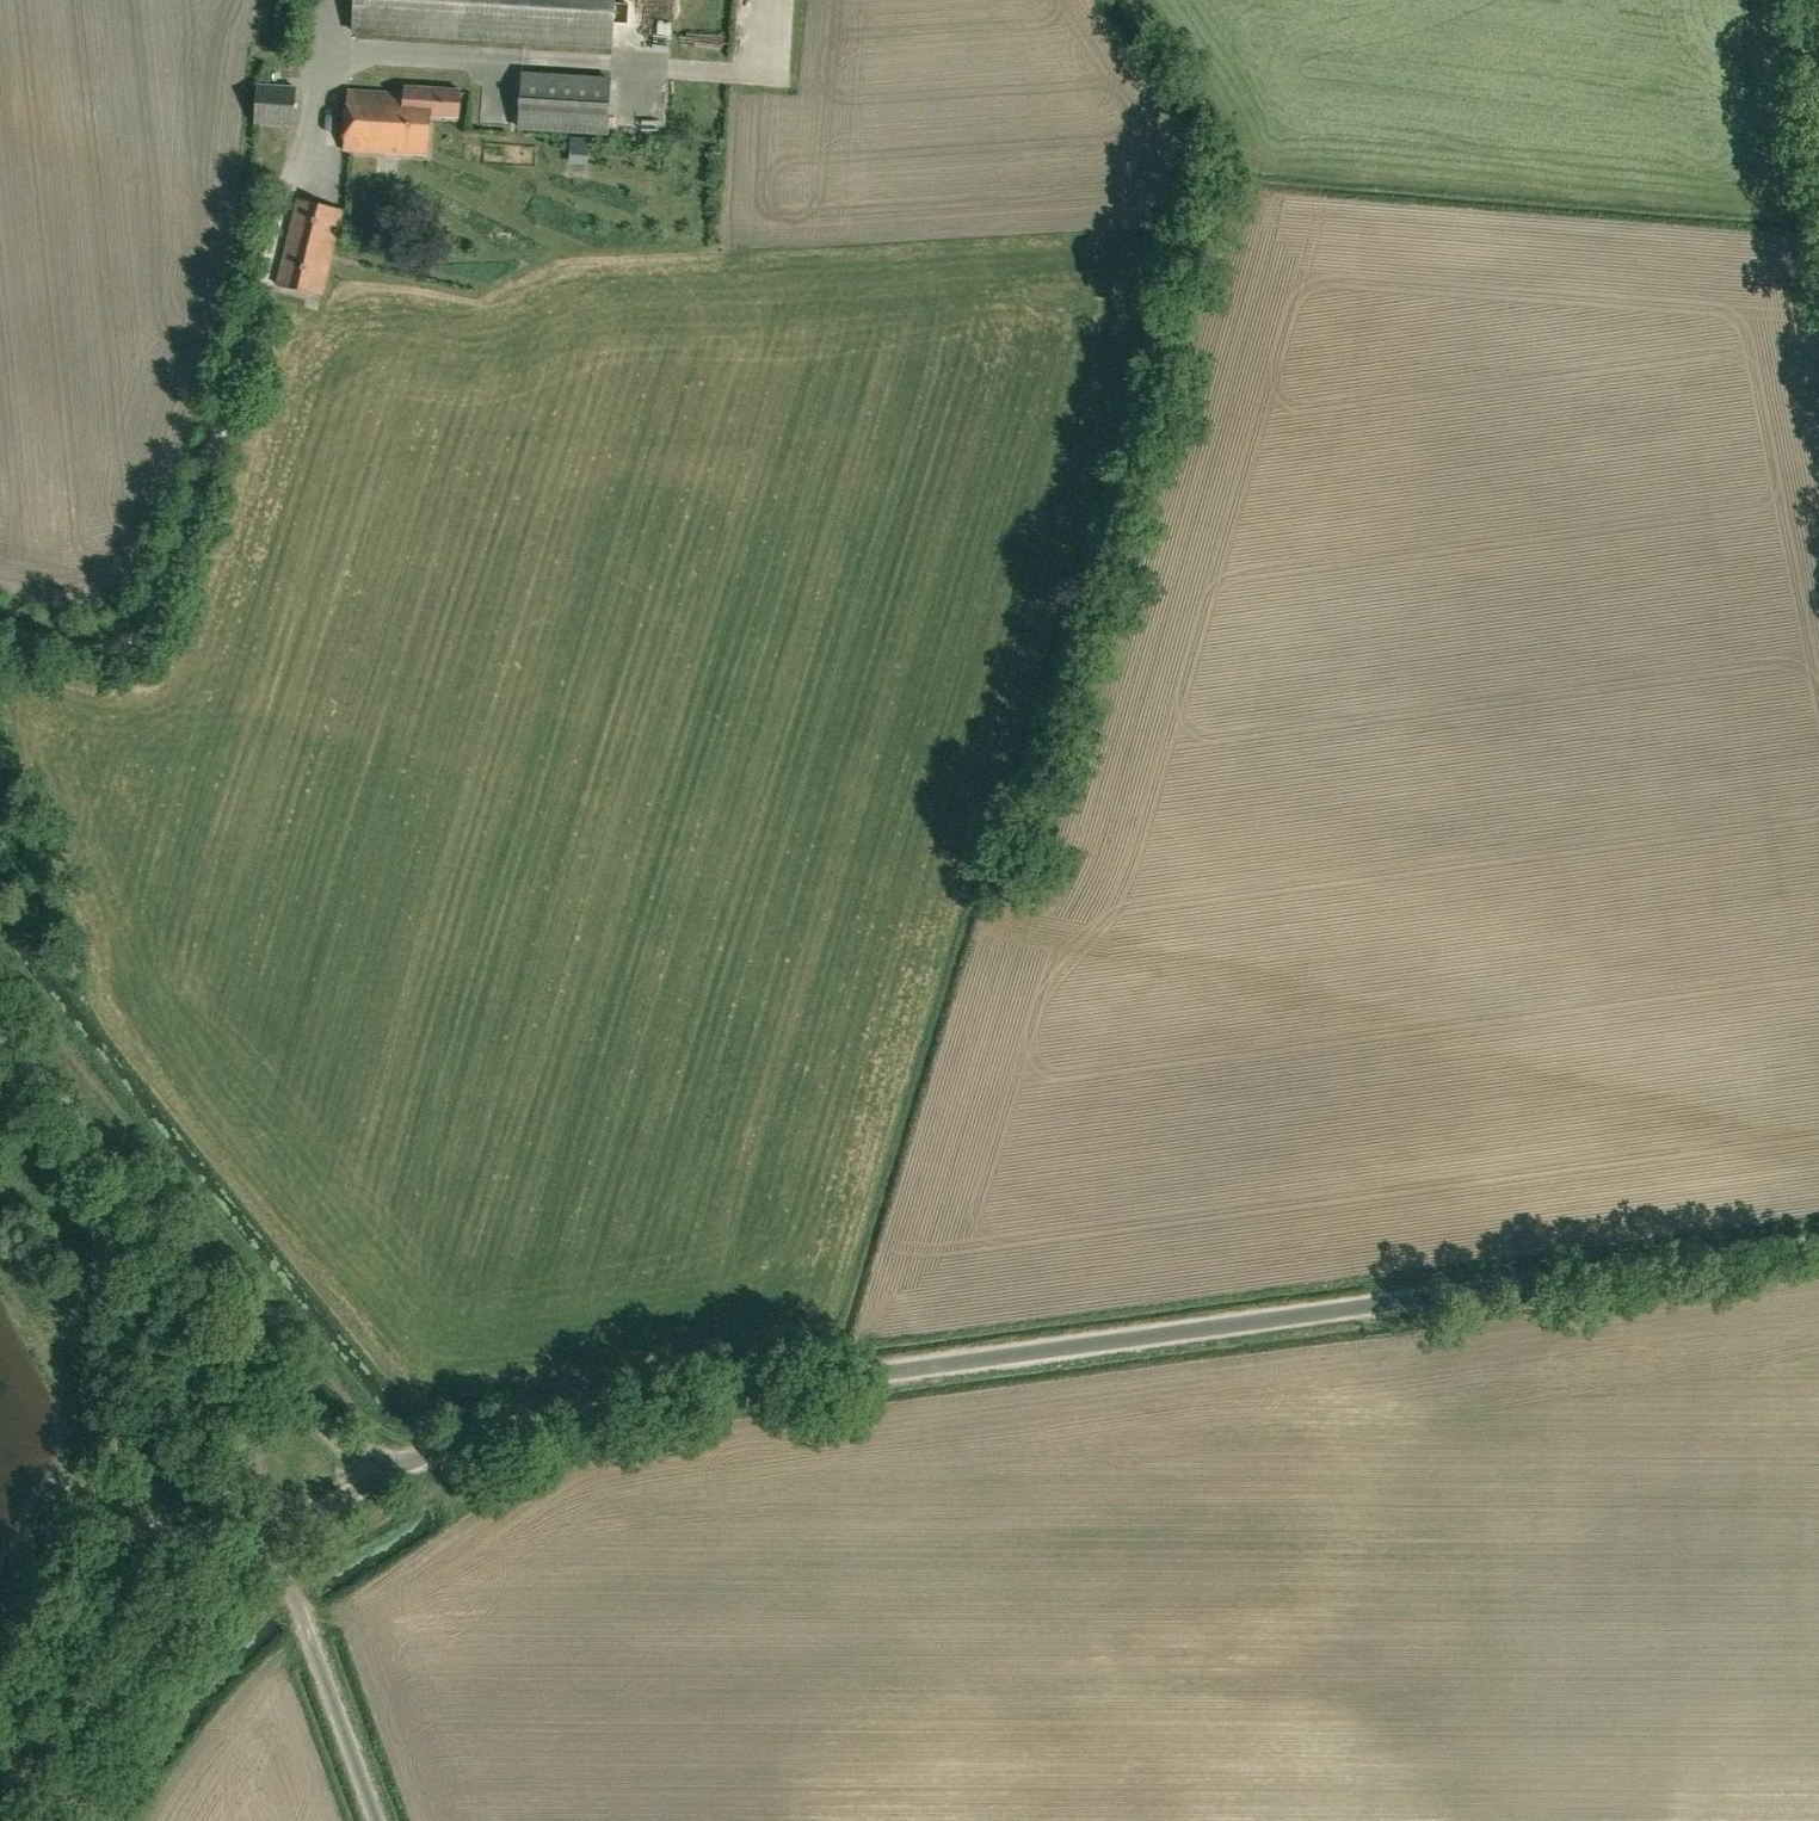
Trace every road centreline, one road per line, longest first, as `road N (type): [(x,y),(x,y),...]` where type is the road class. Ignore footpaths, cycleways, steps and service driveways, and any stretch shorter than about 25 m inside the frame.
road 1 (unclassified): [(390,1475),(536,1424),(1818,1247)]
road 2 (unclassified): [(242,1327),(0,1031)]
road 3 (unclassified): [(155,1641),(244,1440),(242,1327)]
road 4 (unclassified): [(375,1820),(276,1550)]
road 5 (unclassified): [(390,1475),(328,1440),(242,1327)]
road 6 (unclassified): [(53,1820),(155,1641)]
road 7 (unclassified): [(155,1641),(276,1550)]
road 8 (unclassified): [(276,1550),(390,1475)]
road 9 (unclassified): [(1818,126),(1794,0)]

